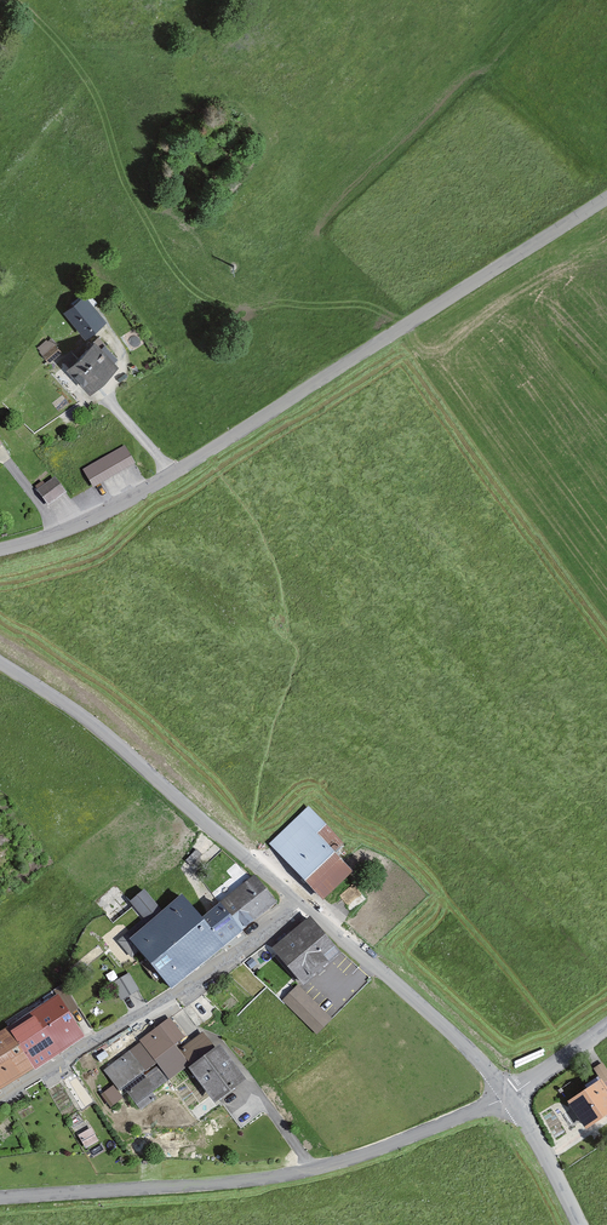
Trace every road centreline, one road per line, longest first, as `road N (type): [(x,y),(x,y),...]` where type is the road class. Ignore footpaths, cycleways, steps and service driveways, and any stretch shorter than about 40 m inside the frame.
road 1 (unclassified): [(0,549),(78,527),(169,475),(606,194)]
road 2 (unclassified): [(0,1199),(295,1176),(351,1162),(513,1099)]
road 3 (unclassified): [(0,664),(97,728),(298,898)]
road 4 (residential): [(0,1099),(188,988),(298,898)]
road 5 (unclassified): [(298,898),(513,1099)]
road 6 (unclassified): [(513,1099),(578,1224)]

